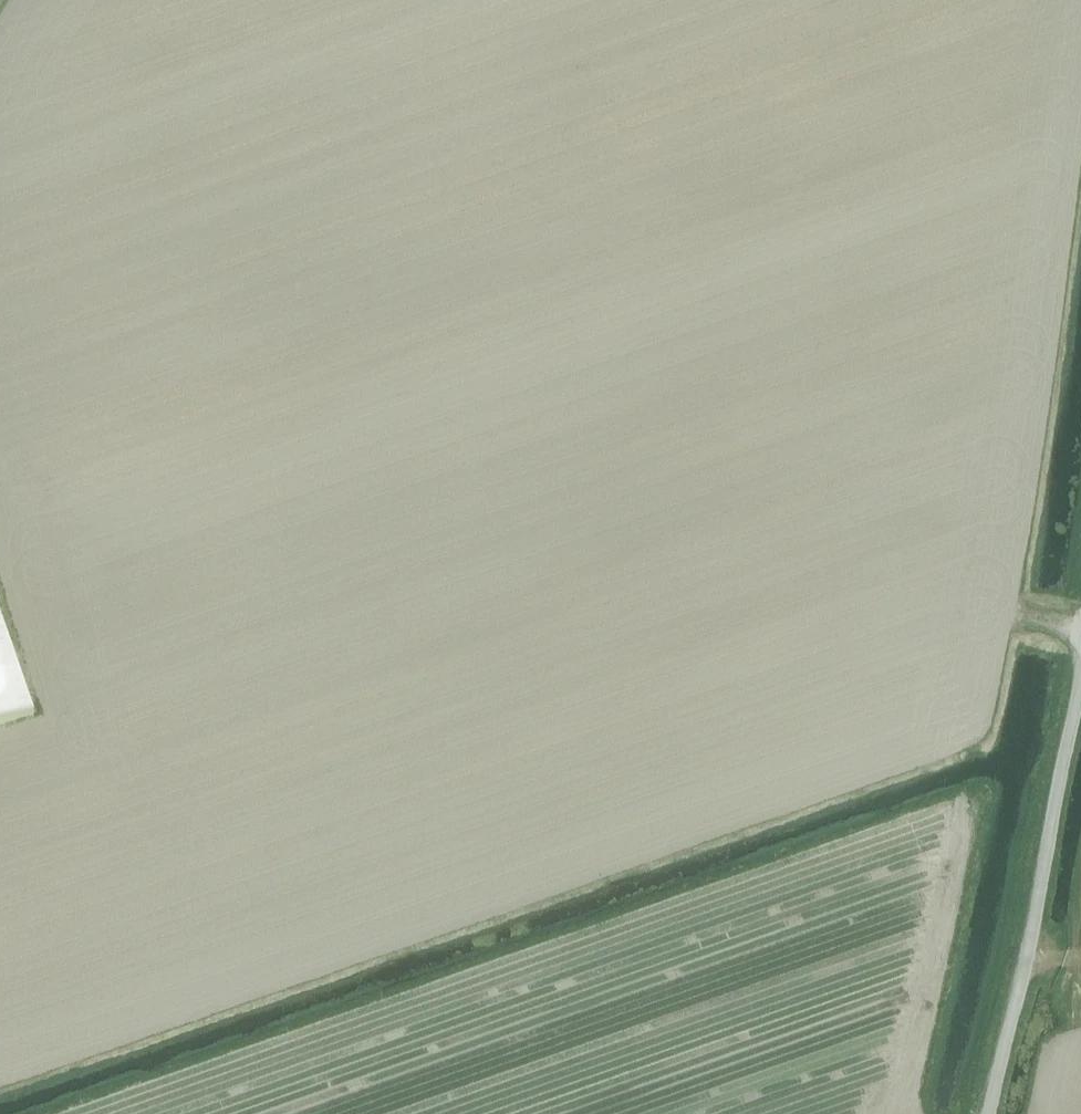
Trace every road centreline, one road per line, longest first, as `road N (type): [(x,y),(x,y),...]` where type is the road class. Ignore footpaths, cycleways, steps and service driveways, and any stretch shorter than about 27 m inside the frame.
road 1 (unclassified): [(991,1113),(1080,682)]

